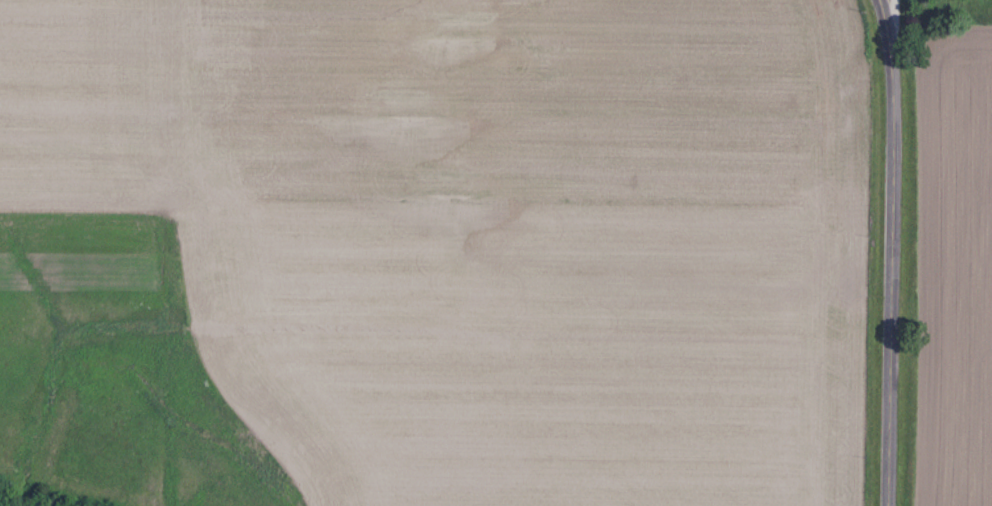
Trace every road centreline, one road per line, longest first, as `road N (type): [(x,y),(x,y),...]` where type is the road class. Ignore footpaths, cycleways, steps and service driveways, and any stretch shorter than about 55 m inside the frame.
road 1 (tertiary): [(892,505),(899,75),(882,0)]

